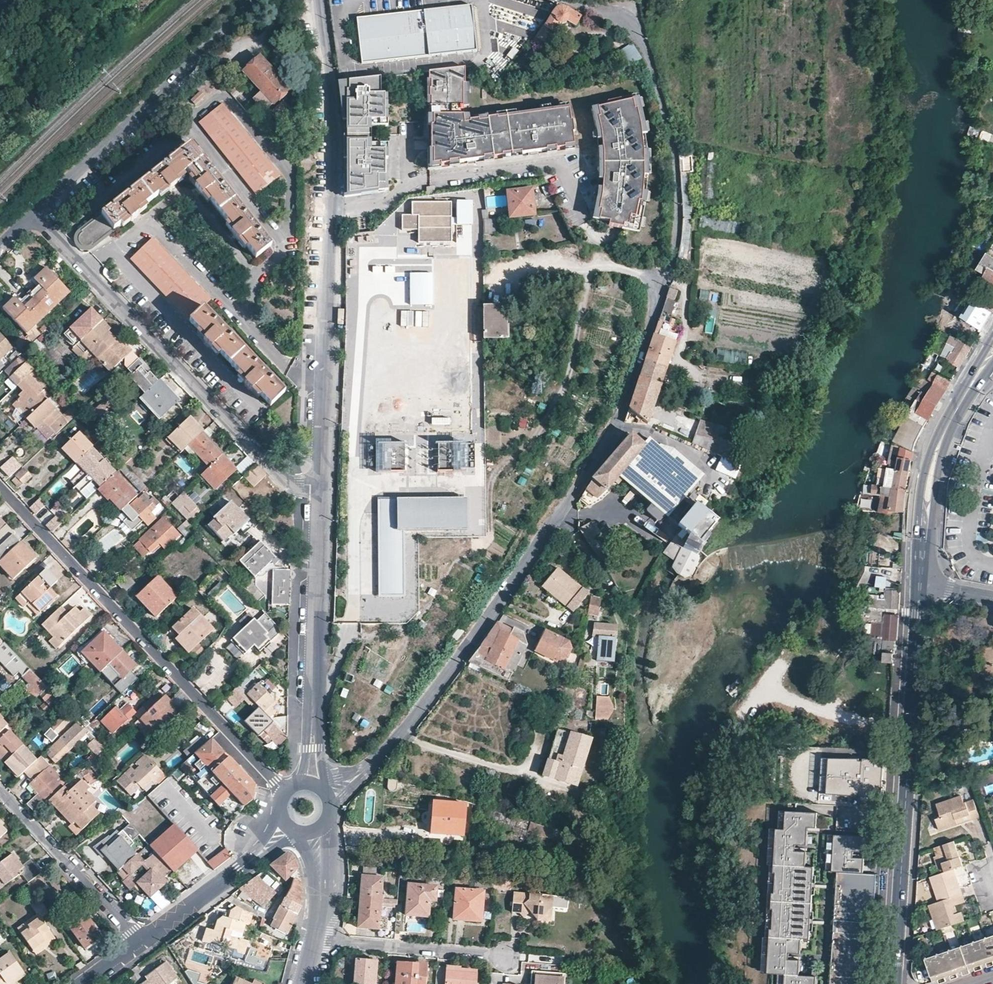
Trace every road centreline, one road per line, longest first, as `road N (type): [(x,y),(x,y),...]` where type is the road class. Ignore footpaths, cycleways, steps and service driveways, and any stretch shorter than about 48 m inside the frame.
road 1 (residential): [(366,770),(439,688),(619,420),(663,277),(677,223),(675,171),(654,62),(632,27),(570,0)]
road 2 (residential): [(319,0),(334,209),(322,484)]
road 3 (residential): [(274,780),(0,488)]
road 4 (residential): [(36,217),(287,482),(322,484)]
road 5 (secondary): [(894,983),(914,669)]
road 6 (residential): [(36,217),(257,0)]
road 7 (residential): [(322,484),(313,717)]
road 8 (residential): [(141,940),(0,791)]
road 9 (track): [(510,462),(562,386),(586,282)]
road 10 (residential): [(505,957),(315,938)]
road 11 (residential): [(263,851),(141,940)]
road 12 (secondary): [(942,440),(932,450),(921,492),(915,581)]
road 13 (secondary): [(927,583),(942,440)]

